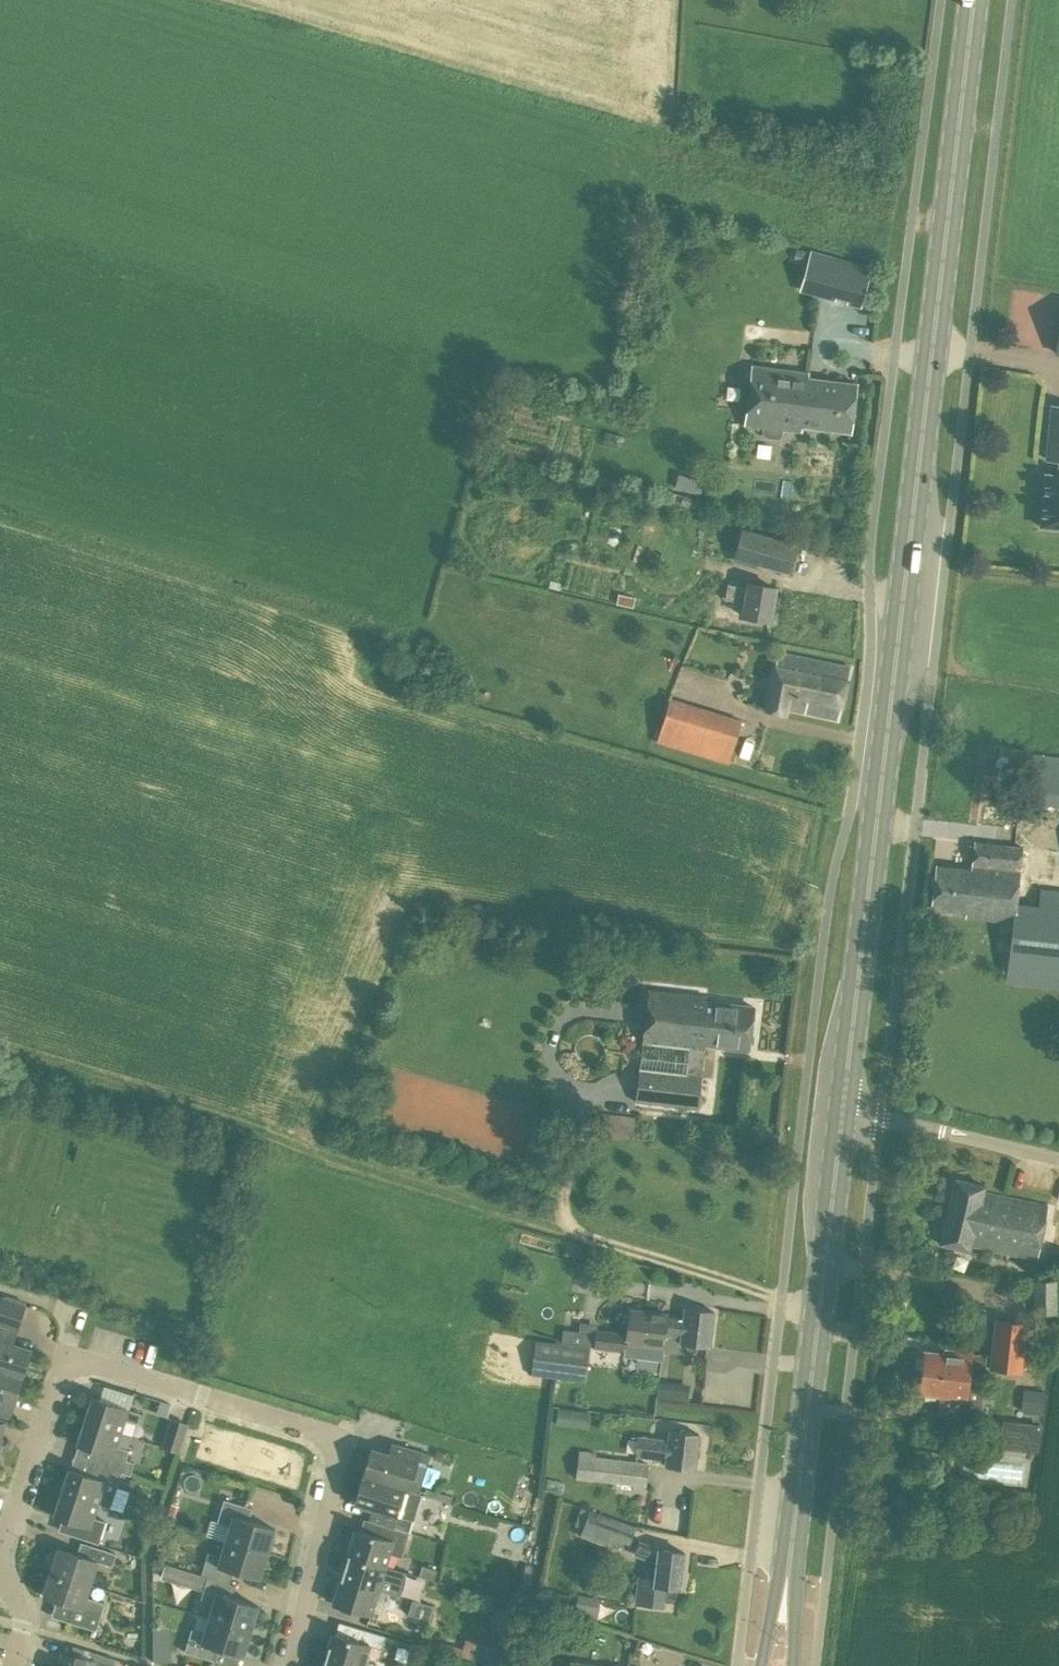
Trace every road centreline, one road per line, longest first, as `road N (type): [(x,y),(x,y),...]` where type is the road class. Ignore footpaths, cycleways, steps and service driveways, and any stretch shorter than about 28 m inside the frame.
road 1 (primary): [(786,1580),(972,0)]
road 2 (residential): [(292,1665),(338,1473),(334,1449),(318,1432),(89,1362),(62,1372)]
road 3 (residential): [(14,1665),(21,1625),(1,1563),(4,1545),(62,1372)]

